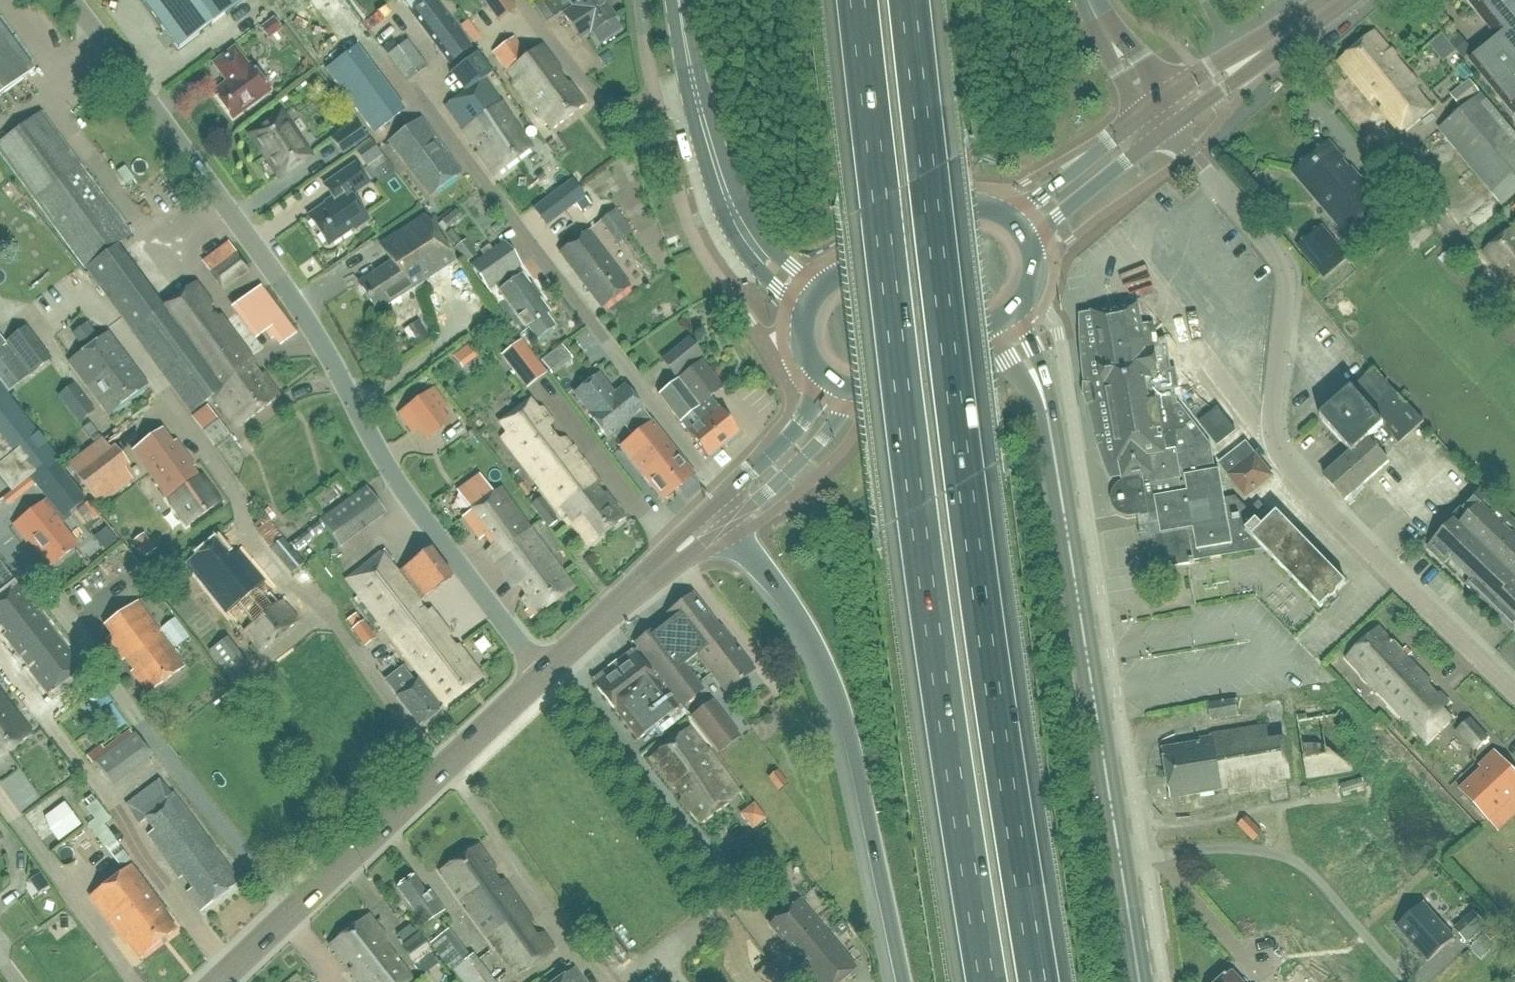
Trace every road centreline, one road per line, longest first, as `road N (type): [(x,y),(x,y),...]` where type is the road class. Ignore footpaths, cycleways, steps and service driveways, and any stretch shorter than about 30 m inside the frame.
road 1 (motorway): [(1039,981),(967,480),(911,0)]
road 2 (motorway): [(858,0),(942,697),(985,981)]
road 3 (unclassified): [(541,679),(373,444),(318,333),(69,0)]
road 4 (residential): [(1514,693),(1271,440),(1285,268),(1171,128)]
road 5 (tertiary): [(1142,981),(1047,401),(1003,321)]
road 6 (motorway): [(722,514),(815,642),(838,692),(902,981)]
road 7 (tertiary): [(209,981),(541,679)]
road 8 (tertiary): [(684,25),(702,146),(726,224),(805,315)]
road 9 (tertiary): [(819,288),(774,252),(748,218),(684,25)]
road 10 (tertiary): [(541,679),(722,514)]
road 11 (tertiary): [(1014,217),(989,206),(958,210),(819,288)]
road 12 (tertiary): [(838,388),(879,391),(1003,321)]
road 13 (tertiary): [(1156,108),(1014,217)]
road 14 (tertiary): [(1031,239),(1171,128)]
road 15 (tertiary): [(722,514),(823,421),(838,388)]
road 16 (tertiary): [(1156,108),(1088,0)]
road 17 (tertiary): [(1171,128),(1232,84),(1263,48)]
road 18 (tertiary): [(1263,48),(1156,108)]

